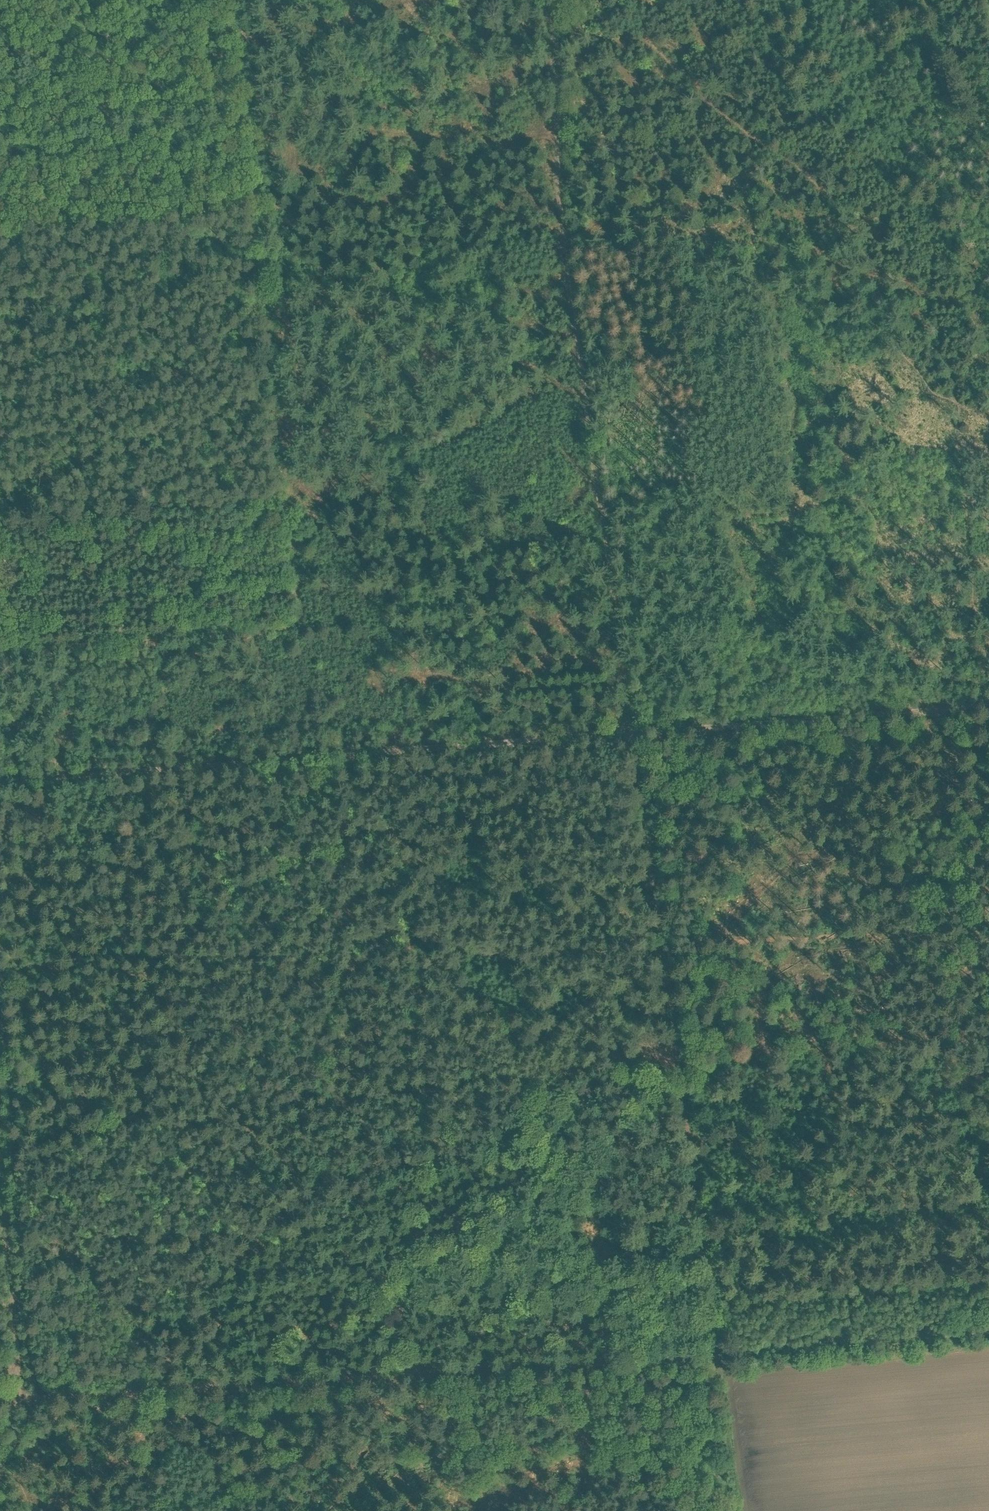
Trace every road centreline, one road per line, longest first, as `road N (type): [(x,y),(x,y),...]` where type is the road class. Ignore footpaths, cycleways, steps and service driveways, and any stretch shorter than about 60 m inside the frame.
road 1 (track): [(988,703),(0,780)]
road 2 (track): [(217,1381),(716,1361),(988,1333)]
road 3 (track): [(716,1361),(671,1043)]
road 4 (track): [(22,1392),(0,1140)]
road 5 (track): [(661,951),(630,730)]
road 6 (track): [(22,1392),(217,1381)]

